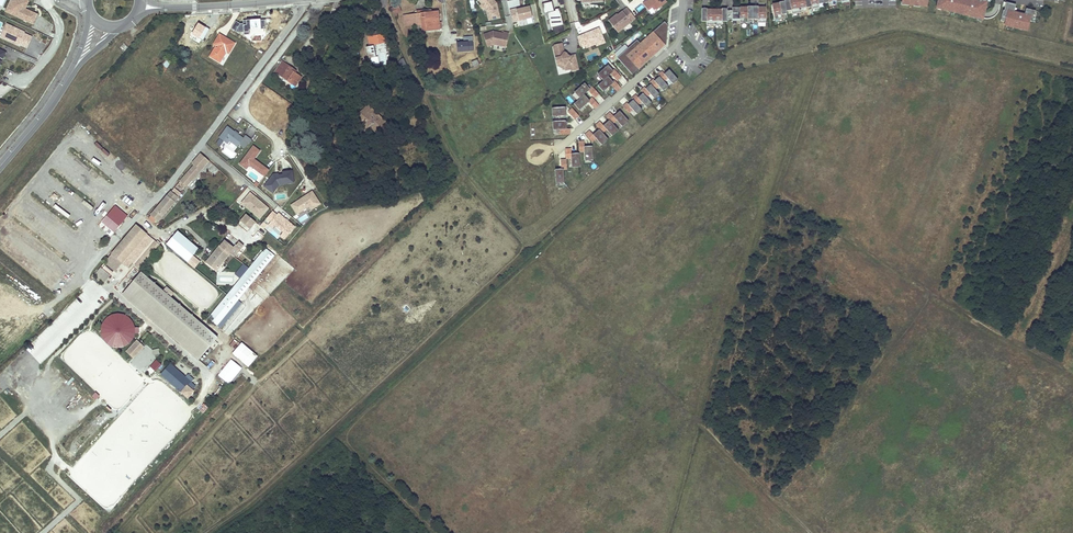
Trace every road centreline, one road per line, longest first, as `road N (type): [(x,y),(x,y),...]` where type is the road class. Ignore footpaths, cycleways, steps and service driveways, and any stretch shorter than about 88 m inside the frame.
road 1 (residential): [(683,0),(677,44),(555,151)]
road 2 (track): [(1072,376),(936,296)]
road 3 (track): [(698,421),(810,532)]
road 4 (tertiary): [(0,166),(78,62)]

